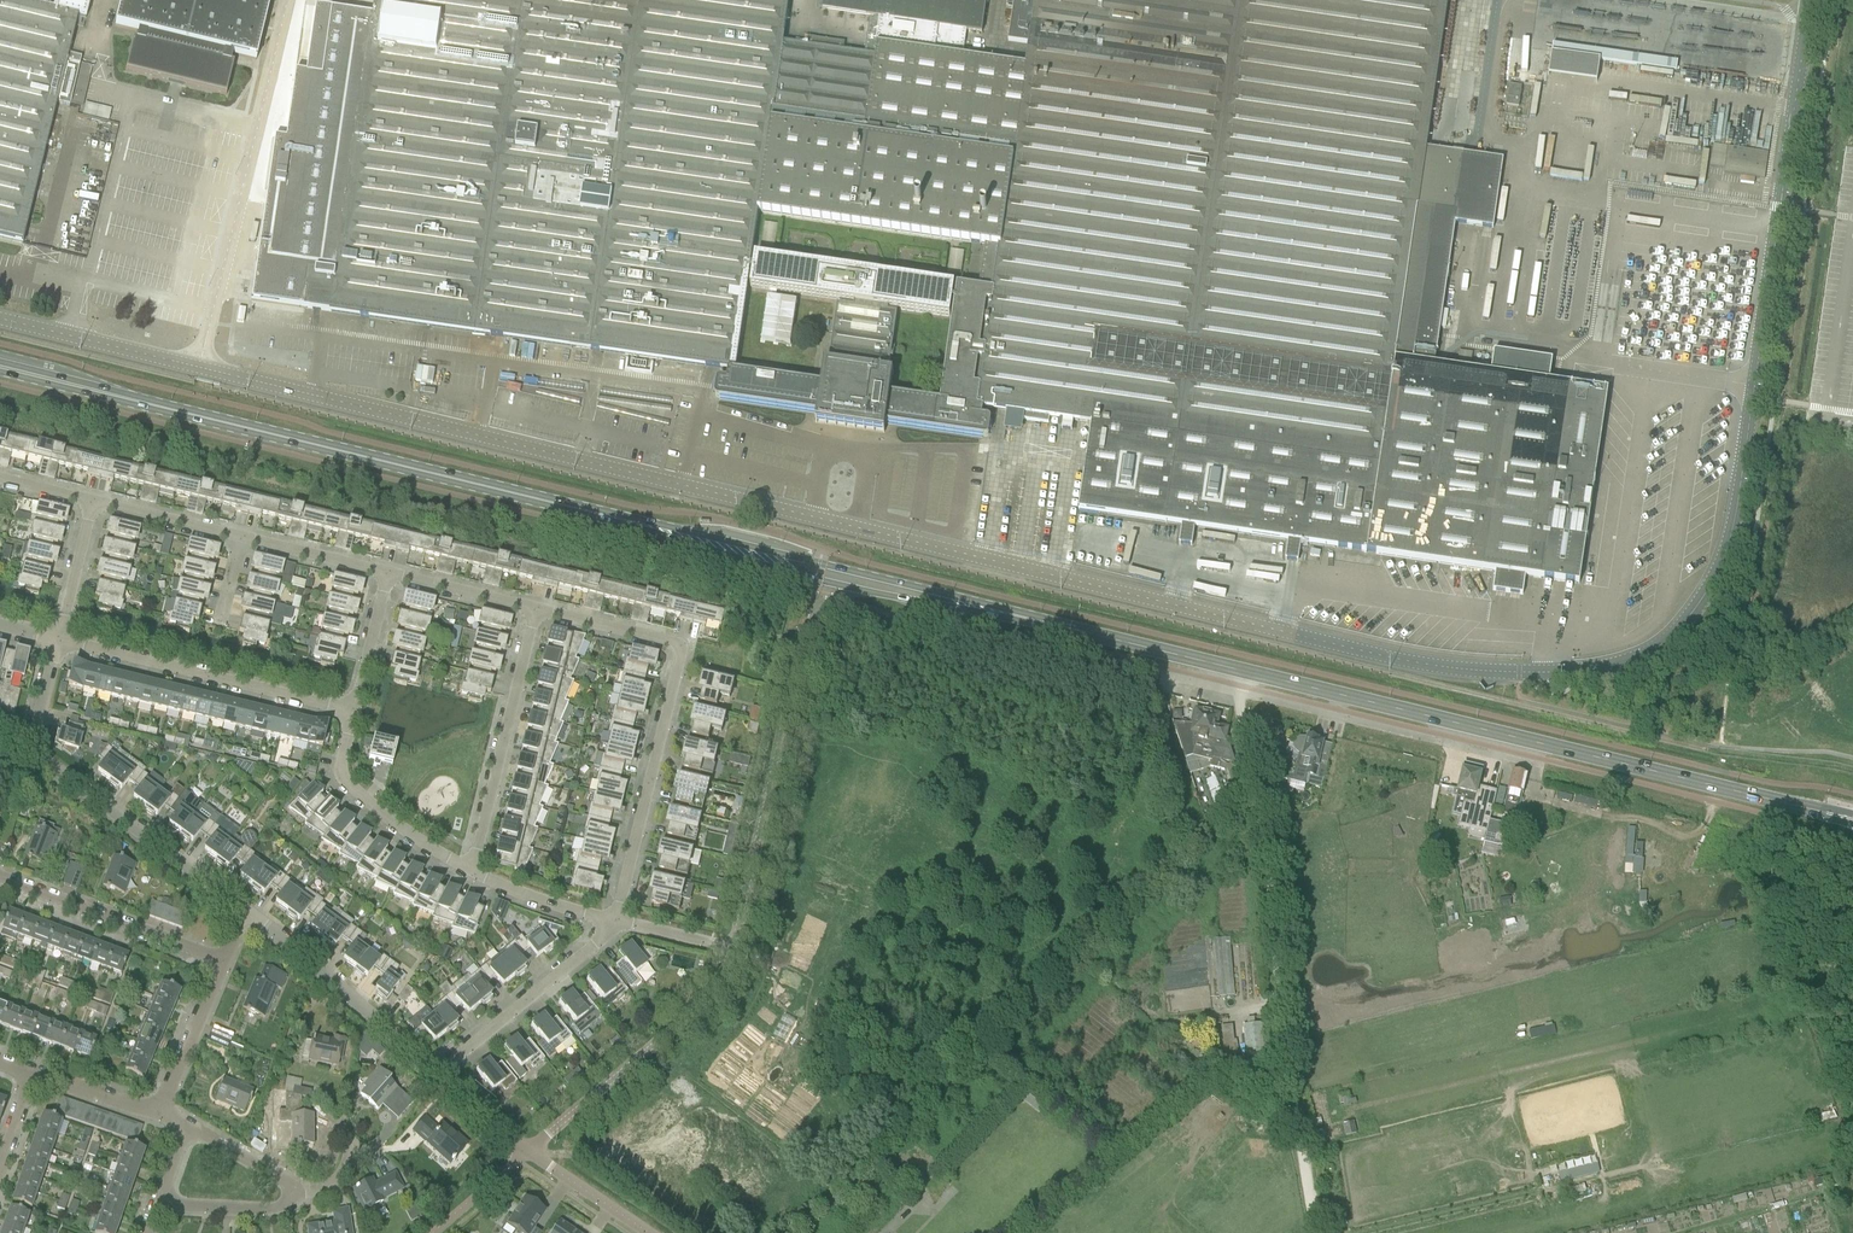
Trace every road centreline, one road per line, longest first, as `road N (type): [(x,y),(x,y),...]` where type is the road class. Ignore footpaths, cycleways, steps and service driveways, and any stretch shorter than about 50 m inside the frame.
road 1 (unclassified): [(0,320),(1398,662),(1482,673),(1598,669),(1667,642),(1714,585),(1729,544),(1811,0)]
road 2 (secondary): [(637,523),(0,369)]
road 3 (secondary): [(1852,822),(1252,675)]
road 4 (track): [(1318,1232),(1242,713),(1248,689)]
road 5 (residential): [(536,608),(678,649),(616,921)]
road 6 (residential): [(245,905),(33,750),(59,641)]
road 7 (secondary): [(986,609),(637,523)]
road 8 (residential): [(733,947),(803,642)]
road 9 (residential): [(353,711),(59,641)]
road 10 (residential): [(528,1151),(714,994),(733,947)]
road 11 (secondary): [(1252,675),(986,609)]
road 12 (residential): [(471,872),(536,608)]
road 13 (residential): [(438,1074),(245,905)]
road 14 (track): [(548,1165),(679,1117),(724,1129),(776,1172)]
road 15 (residential): [(222,959),(0,878)]
road 16 (secondary): [(637,523),(862,591)]
road 17 (residential): [(438,1074),(616,921)]
road 18 (residential): [(471,872),(349,785),(341,765),(353,711)]
road 19 (residential): [(162,1112),(222,959)]
road 20 (residential): [(616,921),(471,872)]
road 21 (residential): [(92,501),(240,538)]
road 22 (residential): [(240,538),(388,573)]
road 23 (residential): [(388,573),(536,608)]
road 24 (unclassified): [(647,1232),(528,1151)]
road 25 (residential): [(59,641),(92,501)]
road 26 (residential): [(353,711),(388,573)]
road 27 (residential): [(159,1203),(264,1210),(292,1196)]
road 28 (residential): [(162,1112),(36,1072)]
road 29 (residential): [(292,1196),(286,1183),(185,1128)]
road 30 (secondary): [(862,591),(986,609)]

